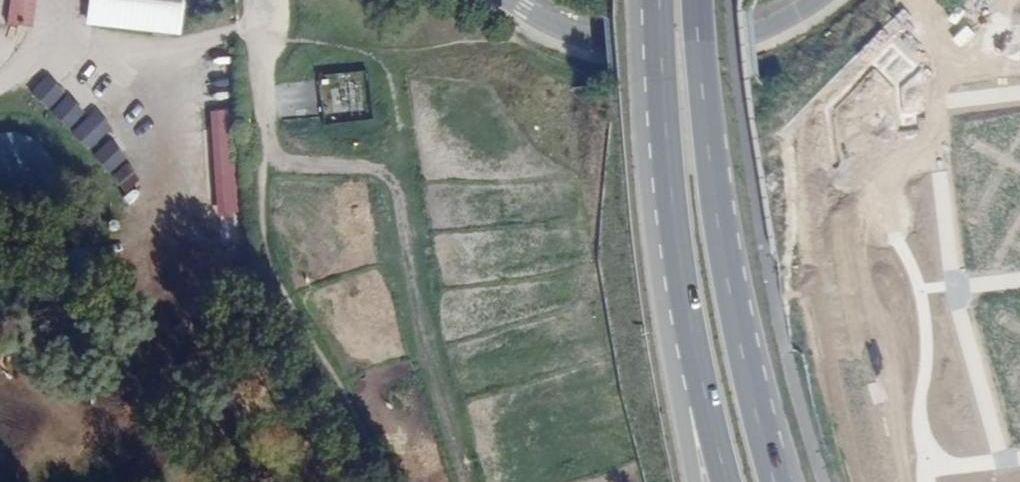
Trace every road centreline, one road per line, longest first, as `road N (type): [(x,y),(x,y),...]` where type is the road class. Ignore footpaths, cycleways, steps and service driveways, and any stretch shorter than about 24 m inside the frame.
road 1 (primary): [(772,481),(717,219),(697,0)]
road 2 (primary): [(658,0),(680,266),(725,481)]
road 3 (residential): [(517,0),(562,31),(605,41),(673,42),(747,31),(811,0)]
road 4 (track): [(255,10),(174,50),(34,56),(0,80)]
road 5 (track): [(253,0),(264,127)]

